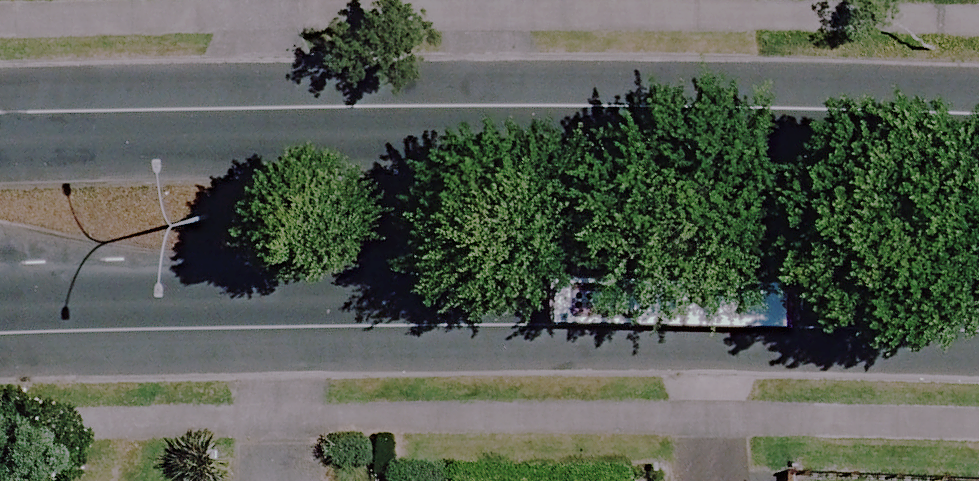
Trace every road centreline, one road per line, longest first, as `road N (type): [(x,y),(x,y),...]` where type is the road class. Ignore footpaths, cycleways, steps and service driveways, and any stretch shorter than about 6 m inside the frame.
road 1 (secondary): [(0,150),(730,113),(978,125)]
road 2 (secondary): [(978,301),(229,295),(0,304)]

